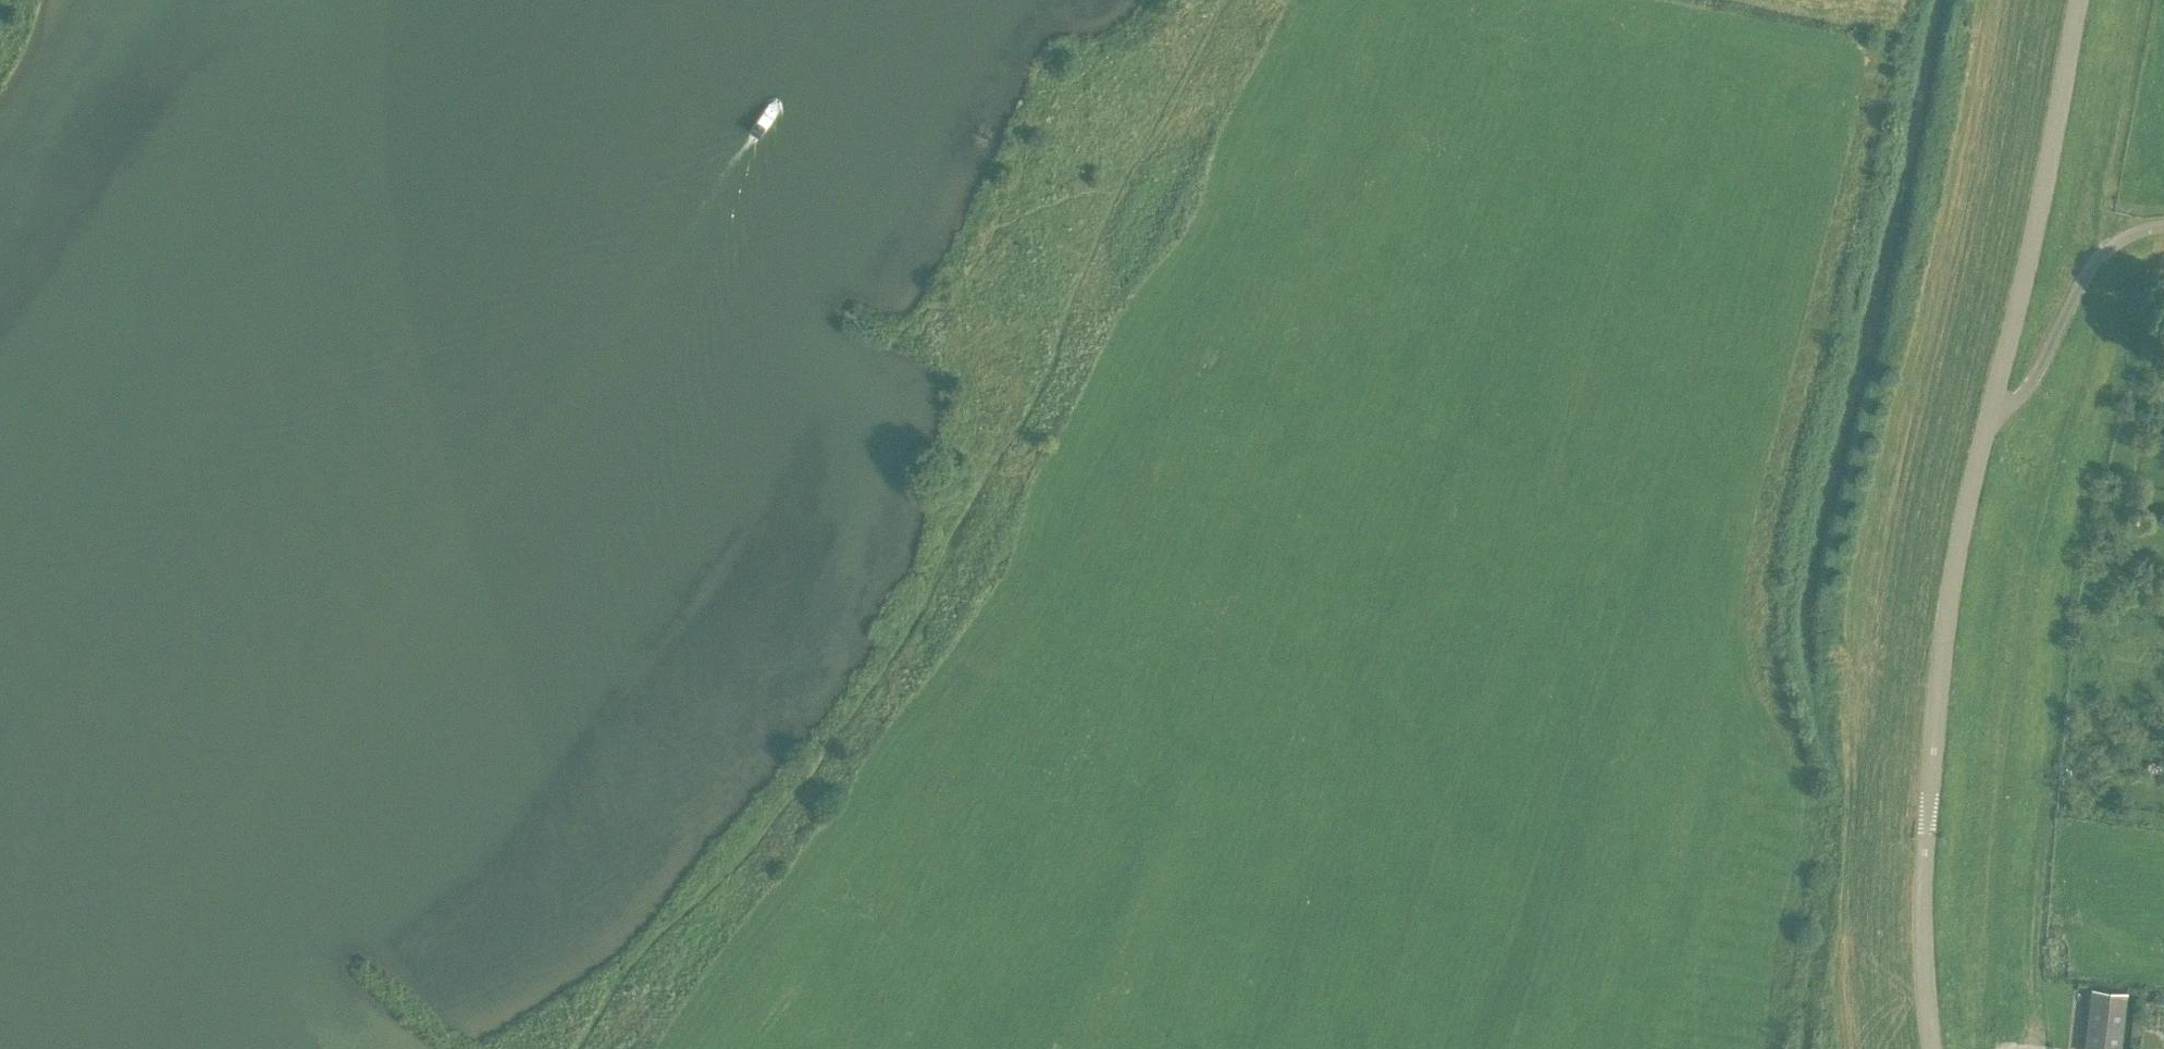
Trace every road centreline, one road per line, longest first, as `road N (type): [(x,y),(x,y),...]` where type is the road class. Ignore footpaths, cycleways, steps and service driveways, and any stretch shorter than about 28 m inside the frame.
road 1 (unclassified): [(1927,808),(1952,575),(2050,163),(2078,0)]
road 2 (residential): [(1933,1048),(1921,950),(1927,808)]

